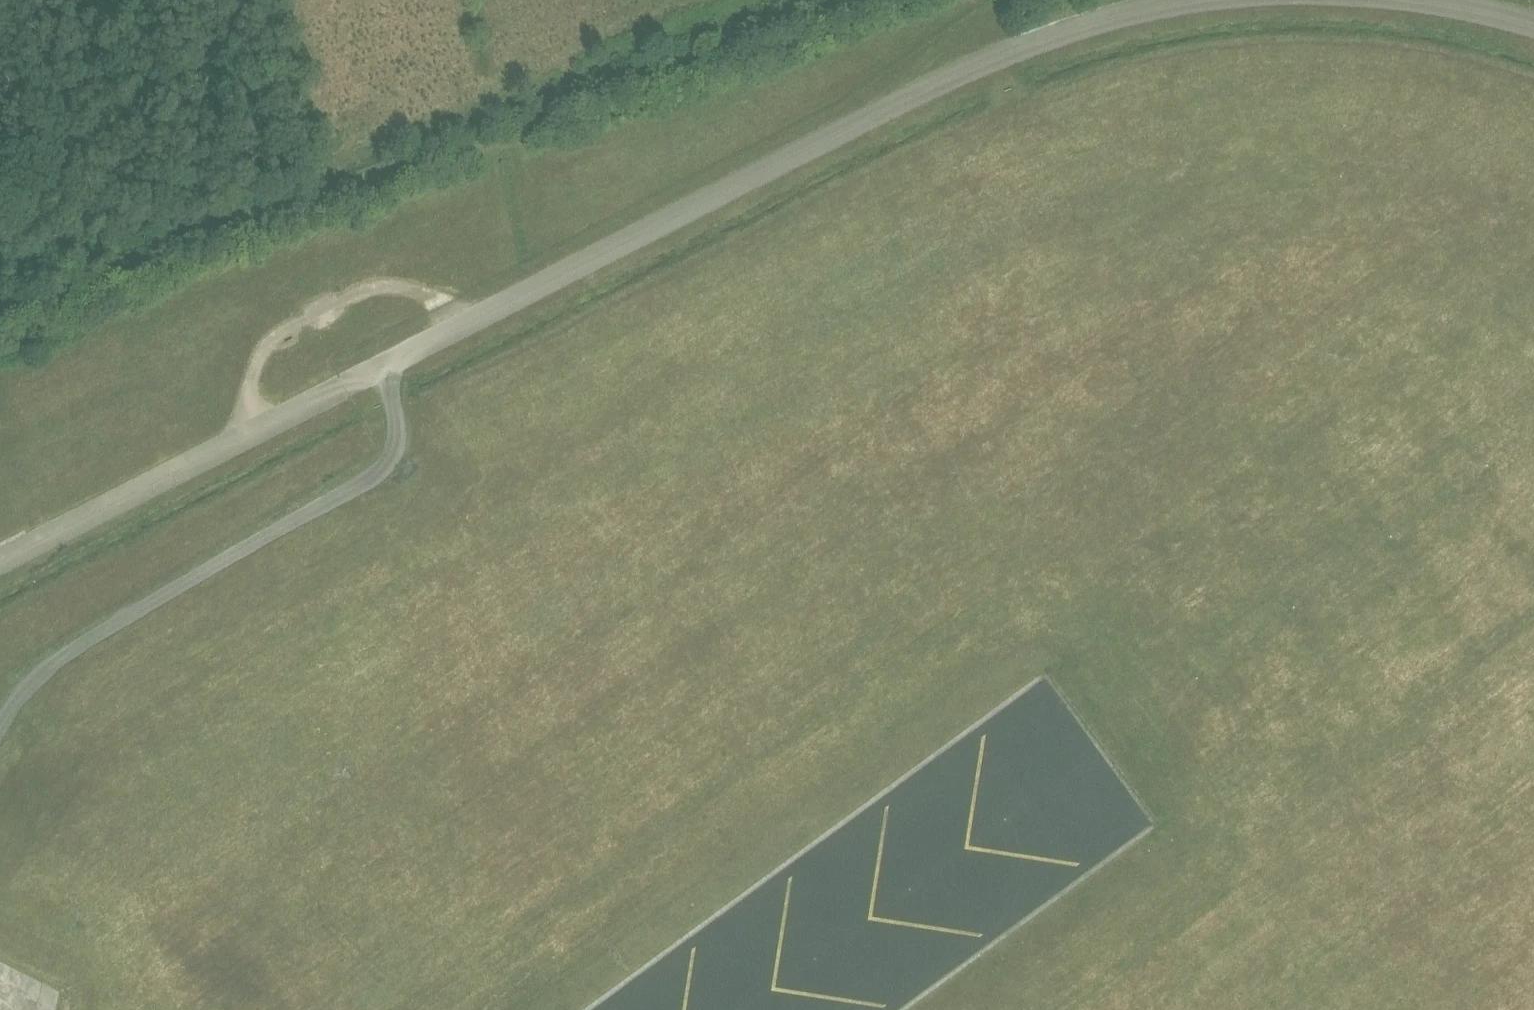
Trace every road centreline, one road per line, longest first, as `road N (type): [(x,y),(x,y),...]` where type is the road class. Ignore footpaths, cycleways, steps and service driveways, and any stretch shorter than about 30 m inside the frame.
road 1 (track): [(380,369),(401,428),(400,455),(29,682),(0,730)]

